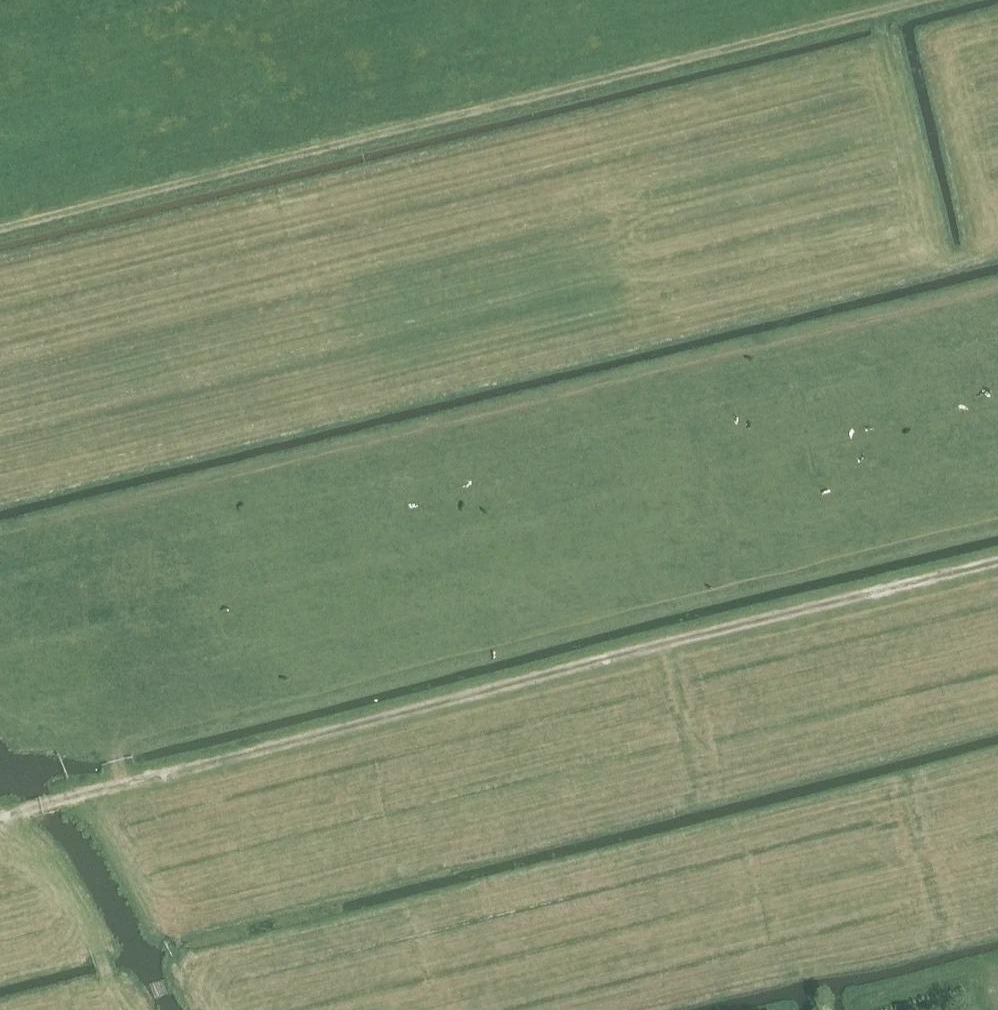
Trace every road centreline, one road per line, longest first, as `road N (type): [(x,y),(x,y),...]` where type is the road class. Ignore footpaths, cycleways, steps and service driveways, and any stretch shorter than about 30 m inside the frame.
road 1 (track): [(0,815),(997,562)]
road 2 (track): [(0,537),(997,288)]
road 3 (track): [(0,229),(928,0)]
road 4 (track): [(997,964),(858,1000),(861,1009)]

